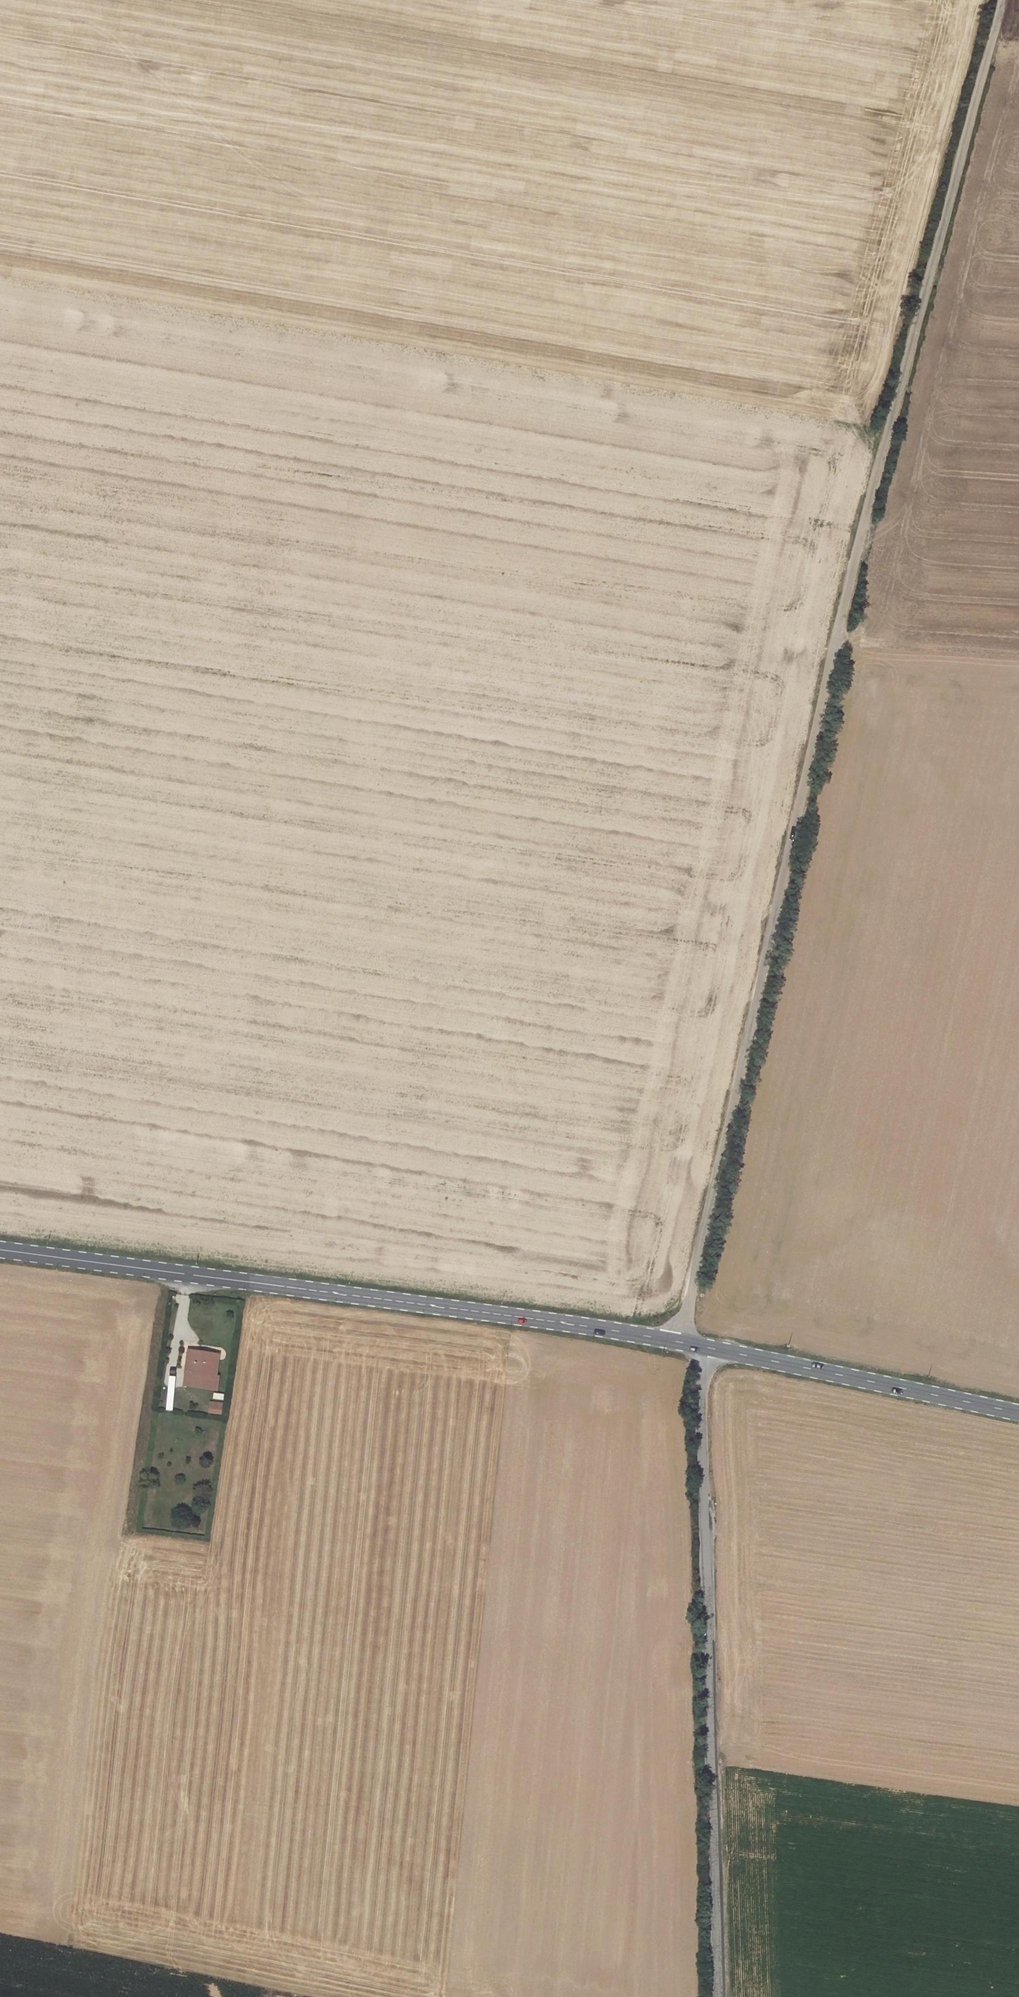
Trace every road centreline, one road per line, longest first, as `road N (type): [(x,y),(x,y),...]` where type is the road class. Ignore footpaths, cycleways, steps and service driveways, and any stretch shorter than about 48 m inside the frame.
road 1 (unclassified): [(999,0),(795,810),(679,1343)]
road 2 (secondary): [(679,1343),(0,1251)]
road 3 (unclassified): [(715,1996),(707,1348)]
road 4 (secondary): [(1018,1414),(707,1348)]

